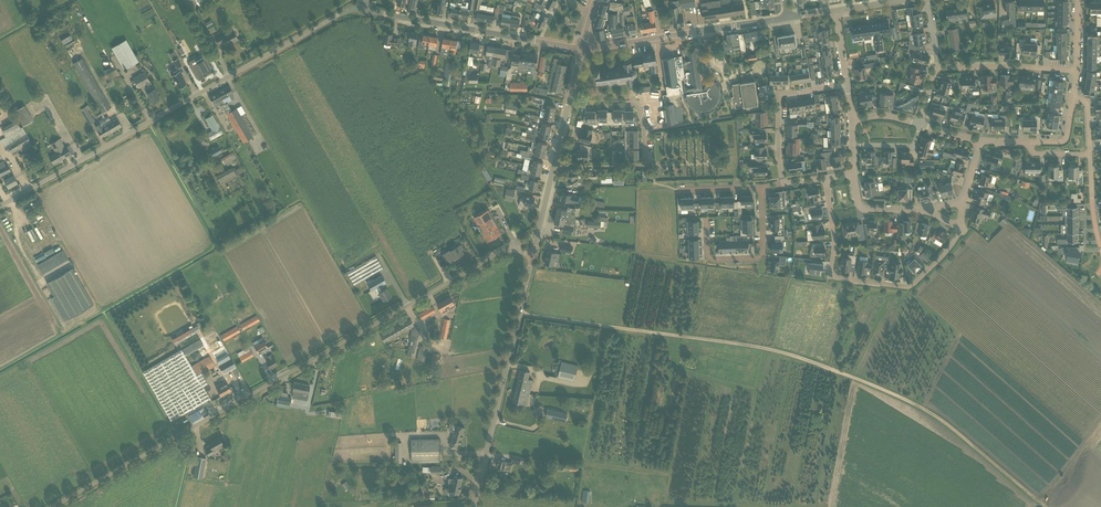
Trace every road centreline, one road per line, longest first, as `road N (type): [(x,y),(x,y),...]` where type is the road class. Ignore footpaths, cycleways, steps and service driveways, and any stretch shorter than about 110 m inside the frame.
road 1 (track): [(519,314),(797,356),(939,419),(1046,506)]
road 2 (unclassified): [(53,506),(504,250),(533,254)]
road 3 (unclassified): [(0,206),(361,2)]
road 4 (unclassified): [(474,506),(533,254)]
road 5 (residential): [(960,227),(912,285),(830,277),(834,236),(825,178)]
road 6 (residential): [(581,49),(367,11),(361,2)]
road 7 (residential): [(553,169),(646,164),(637,107),(570,98)]
road 8 (residential): [(581,49),(788,18)]
road 9 (residential): [(707,218),(709,257),(762,256),(761,188)]
road 10 (residential): [(783,185),(779,95),(847,85)]
road 11 (residential): [(937,68),(1077,70)]

